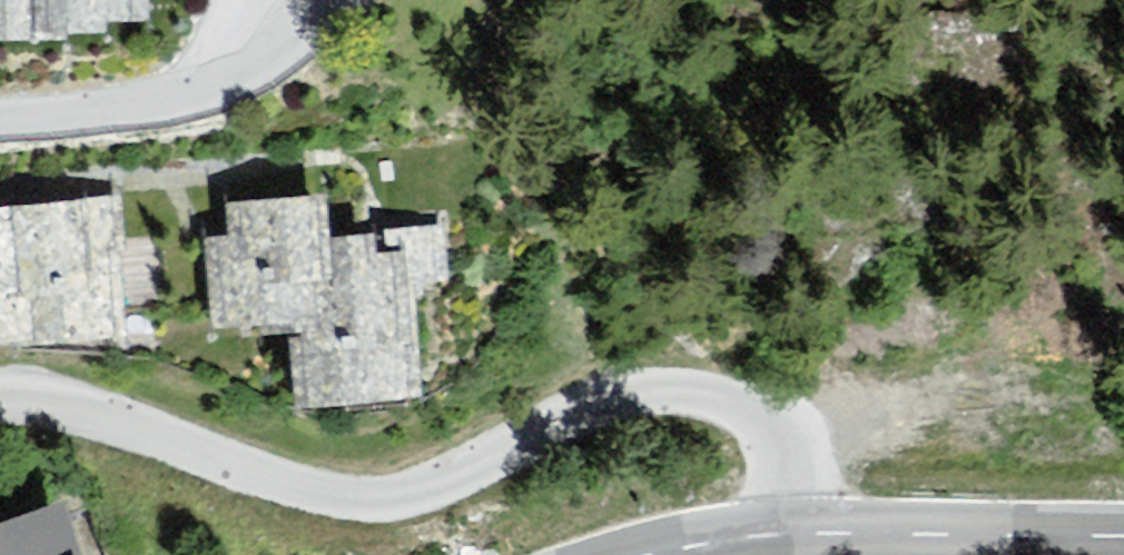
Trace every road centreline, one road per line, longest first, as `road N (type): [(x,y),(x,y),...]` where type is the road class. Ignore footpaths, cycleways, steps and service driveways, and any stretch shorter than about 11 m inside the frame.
road 1 (residential): [(791,533),(763,441),(717,406),(639,402),(547,427),(432,482),(345,494),(258,494),(0,410)]
road 2 (residential): [(0,122),(142,105),(241,68),(316,0)]
road 3 (tertiary): [(1123,529),(1009,539),(791,533)]
road 4 (tertiary): [(791,533),(657,554)]

